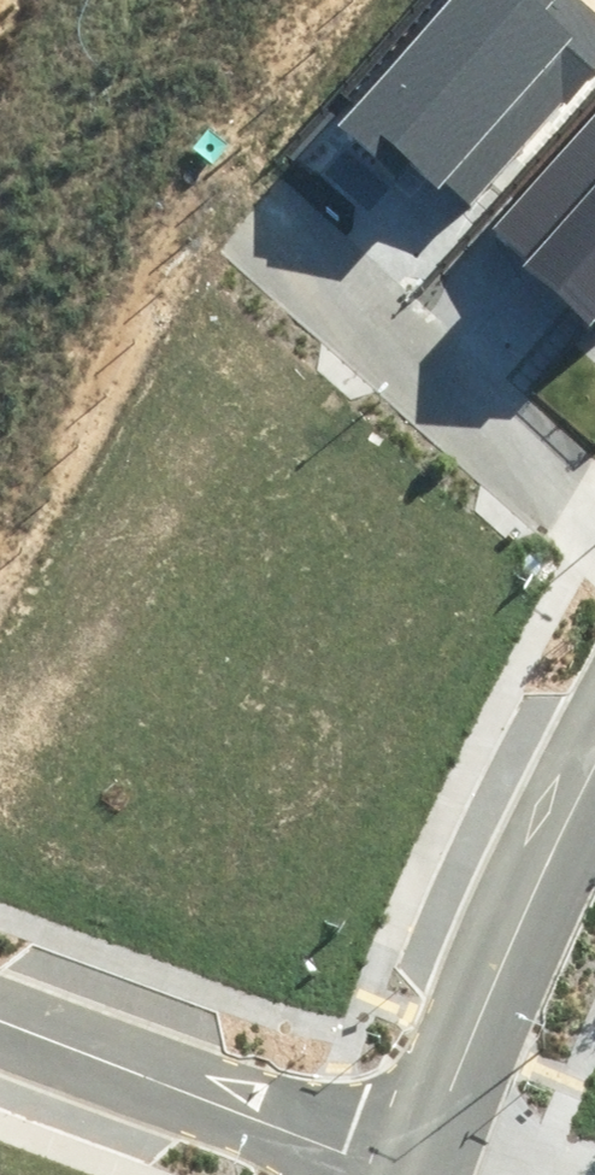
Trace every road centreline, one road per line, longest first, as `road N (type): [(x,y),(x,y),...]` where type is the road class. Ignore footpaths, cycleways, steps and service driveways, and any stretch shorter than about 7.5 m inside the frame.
road 1 (residential): [(405,1164),(0,1011)]
road 2 (residential): [(594,516),(271,230)]
road 3 (residential): [(415,1133),(594,759)]
road 4 (unknown): [(271,230),(77,0)]
road 5 (residential): [(415,1133),(555,1174)]

